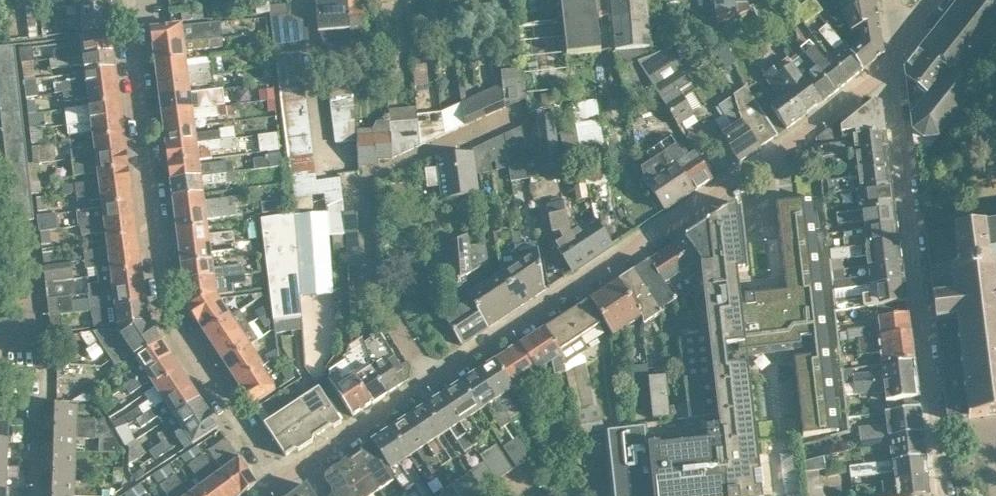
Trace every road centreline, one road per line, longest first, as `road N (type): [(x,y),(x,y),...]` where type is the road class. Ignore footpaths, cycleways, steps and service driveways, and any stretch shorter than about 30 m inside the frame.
road 1 (residential): [(436,382),(888,70)]
road 2 (unclassified): [(281,486),(163,310),(124,0)]
road 3 (unclassified): [(888,70),(941,495)]
road 4 (unclassified): [(436,382),(370,279),(362,180),(515,111)]
road 5 (residential): [(281,486),(436,382)]

